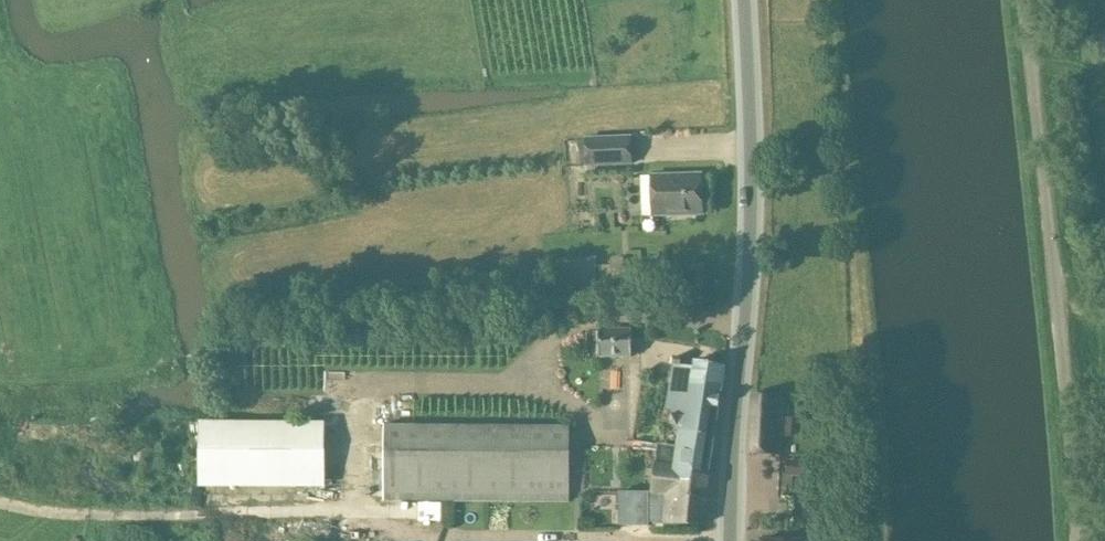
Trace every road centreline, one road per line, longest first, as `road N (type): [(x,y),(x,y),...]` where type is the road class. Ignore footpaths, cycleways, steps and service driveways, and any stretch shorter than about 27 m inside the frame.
road 1 (unclassified): [(1077,540),(1022,0)]
road 2 (secondary): [(730,540),(752,194),(742,0)]
road 3 (track): [(338,512),(55,512),(0,501)]

